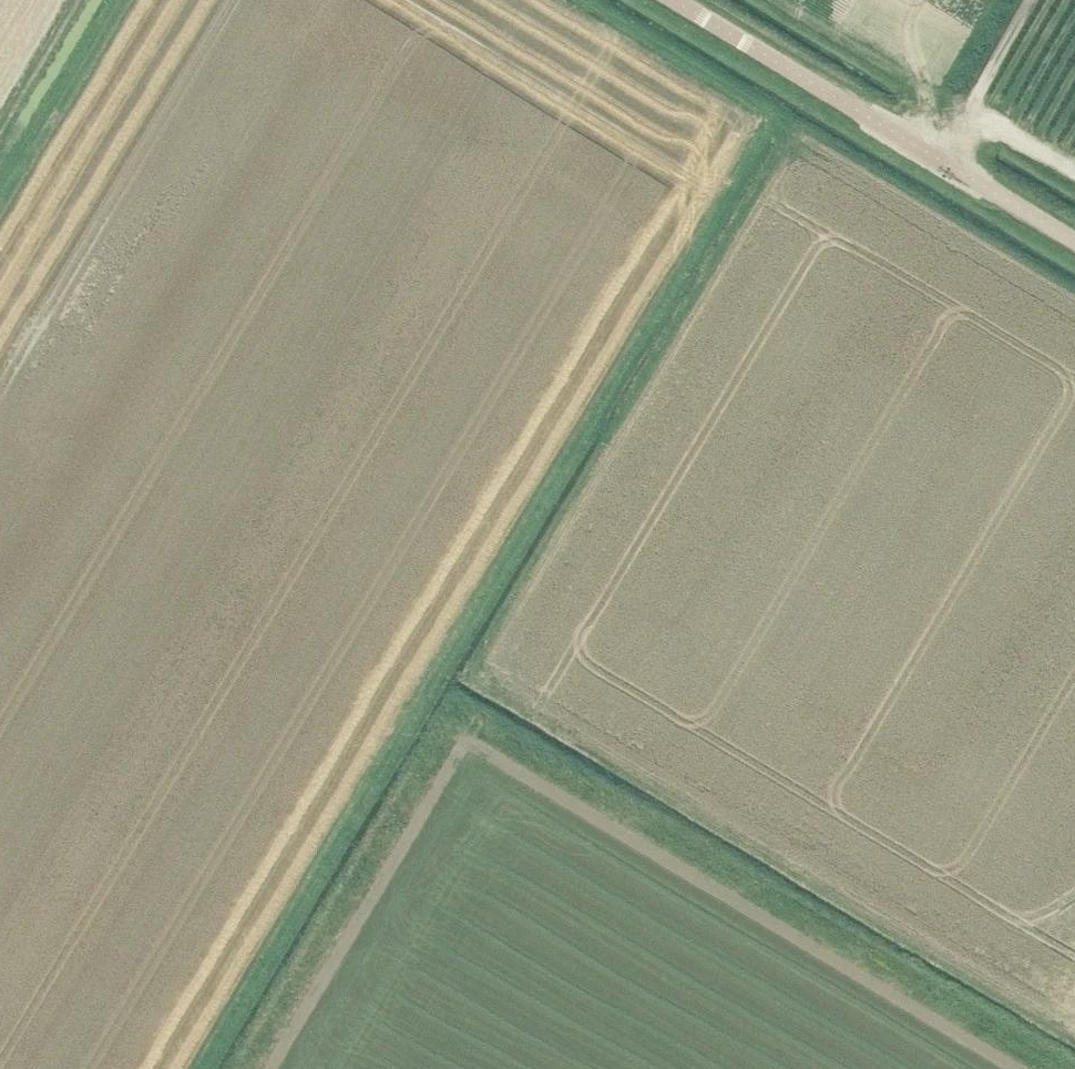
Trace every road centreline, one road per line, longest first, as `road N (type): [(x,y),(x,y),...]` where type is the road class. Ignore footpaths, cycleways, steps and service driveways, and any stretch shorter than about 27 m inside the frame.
road 1 (unclassified): [(1074,240),(676,0)]

